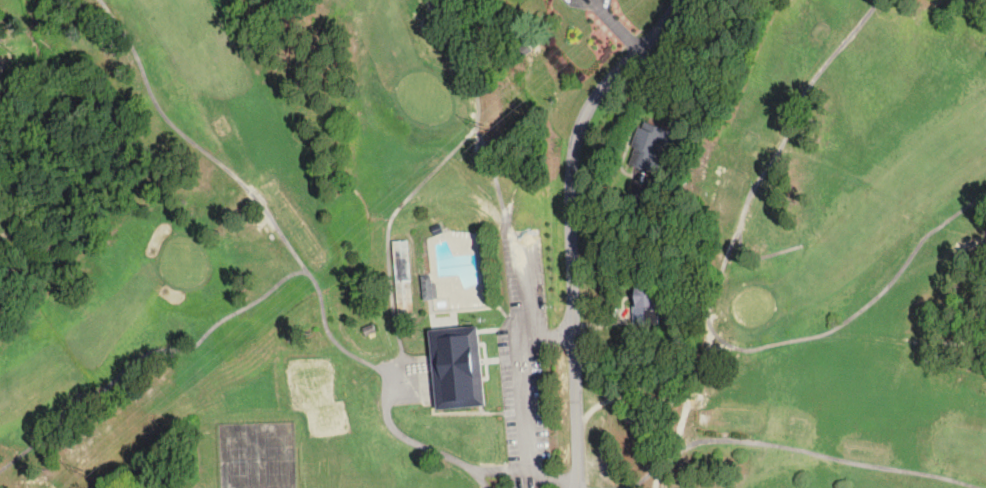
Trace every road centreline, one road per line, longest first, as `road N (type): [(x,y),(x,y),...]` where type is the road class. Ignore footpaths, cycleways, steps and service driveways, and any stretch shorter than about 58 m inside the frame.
road 1 (residential): [(578,487),(576,140),(598,94),(677,0)]

